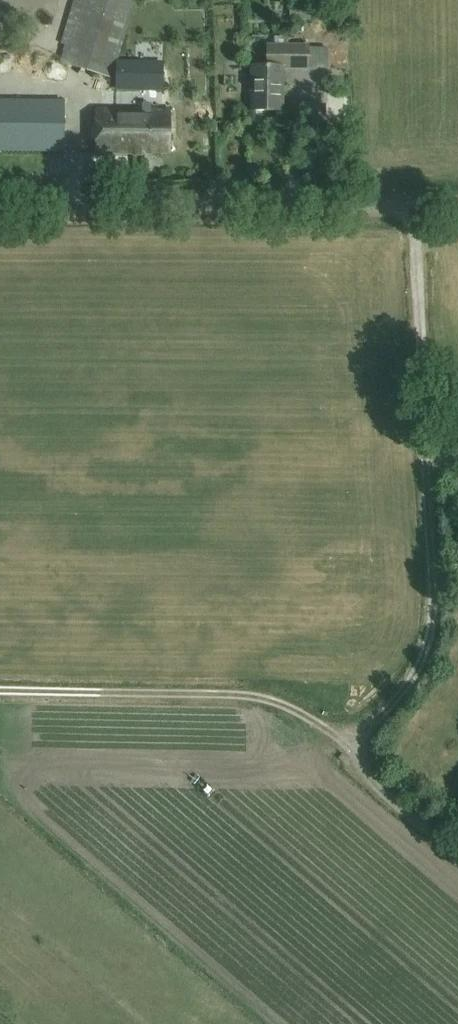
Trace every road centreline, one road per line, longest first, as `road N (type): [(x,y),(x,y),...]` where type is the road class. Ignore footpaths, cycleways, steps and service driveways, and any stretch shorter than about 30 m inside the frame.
road 1 (track): [(355,732),(382,721),(405,696),(424,667),(435,627),(419,206)]
road 2 (unclassified): [(457,205),(0,207)]
road 3 (track): [(0,692),(260,699),(332,733),(355,732)]
road 4 (track): [(355,732),(377,781),(457,854)]

